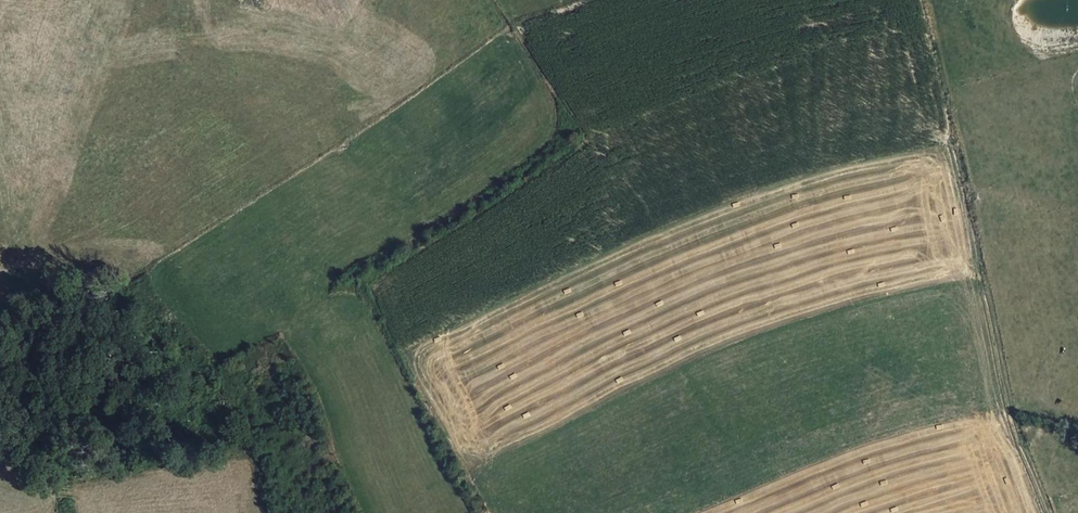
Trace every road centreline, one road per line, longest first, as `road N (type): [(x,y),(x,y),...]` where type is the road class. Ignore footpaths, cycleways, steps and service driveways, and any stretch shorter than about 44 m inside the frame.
road 1 (track): [(1045,512),(1008,415),(983,292)]

